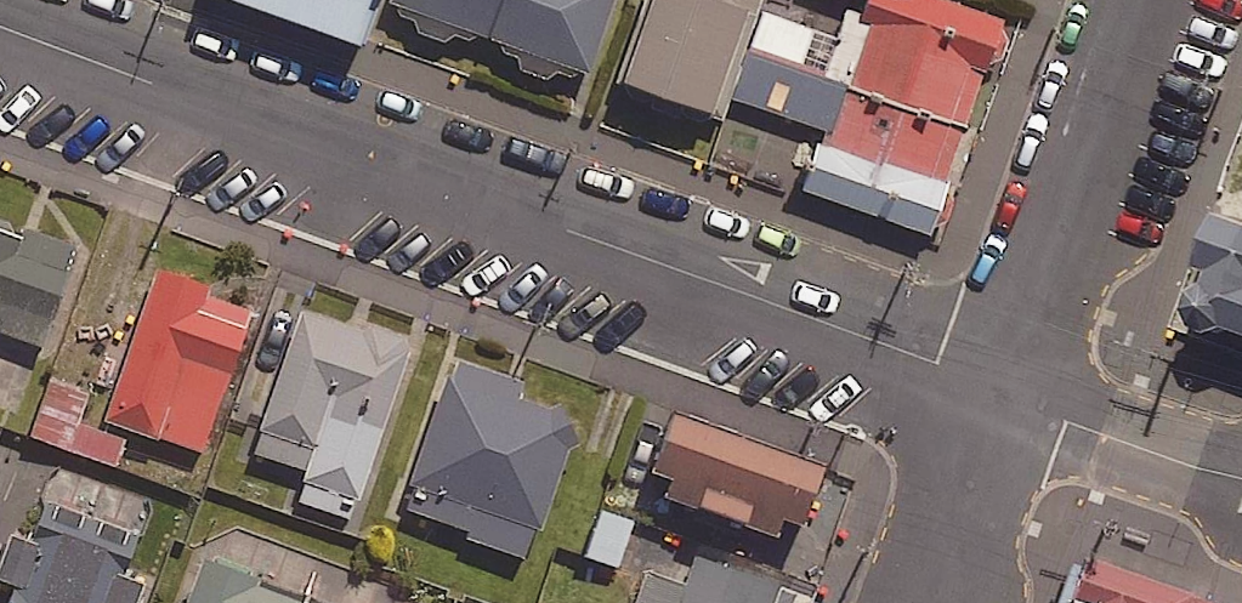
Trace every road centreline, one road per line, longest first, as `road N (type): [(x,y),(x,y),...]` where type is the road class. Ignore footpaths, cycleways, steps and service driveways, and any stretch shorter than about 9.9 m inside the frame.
road 1 (unclassified): [(0,27),(1002,391)]
road 2 (residential): [(1002,391),(1142,0)]
road 3 (unclassified): [(1002,391),(1067,421),(1241,478)]
road 4 (residential): [(928,602),(1002,391)]

